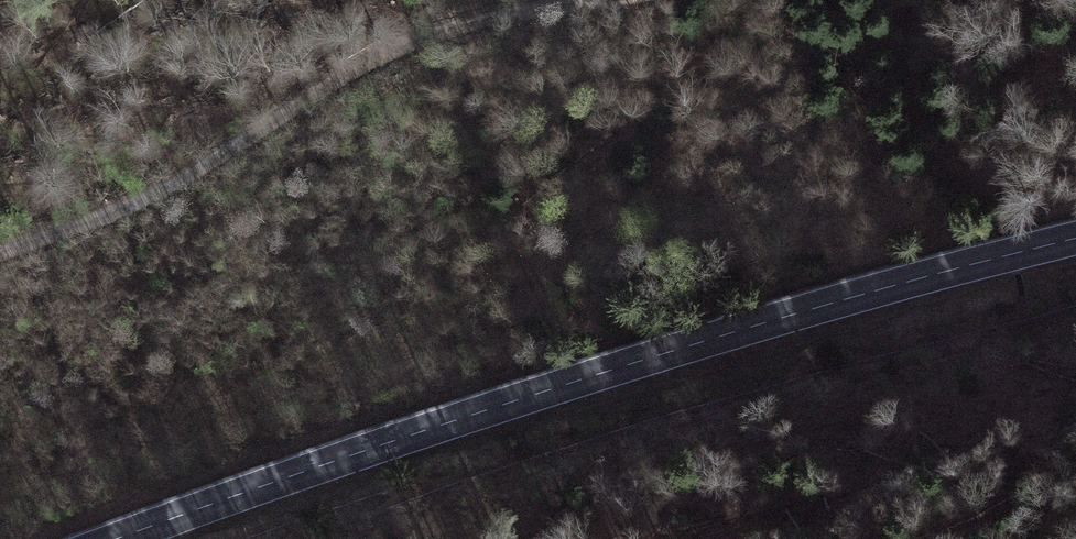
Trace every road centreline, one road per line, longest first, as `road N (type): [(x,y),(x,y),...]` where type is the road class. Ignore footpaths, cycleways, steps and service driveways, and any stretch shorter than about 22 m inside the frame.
road 1 (primary): [(1075,238),(730,332),(118,538)]
road 2 (track): [(0,251),(183,180),(387,53),(464,22),(581,0)]

